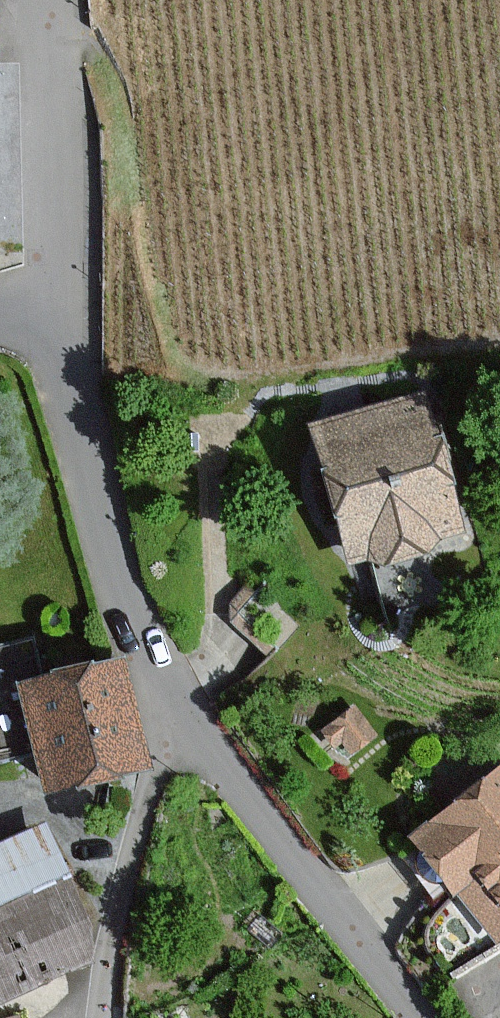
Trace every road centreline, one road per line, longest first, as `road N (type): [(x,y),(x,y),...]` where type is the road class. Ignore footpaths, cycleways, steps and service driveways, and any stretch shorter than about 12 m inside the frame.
road 1 (unclassified): [(197,727),(115,581),(47,345),(20,311)]
road 2 (unclassified): [(416,1017),(197,727)]
road 3 (unclassified): [(20,311),(54,214),(52,0)]
road 4 (residential): [(197,727),(147,779),(94,1017)]

